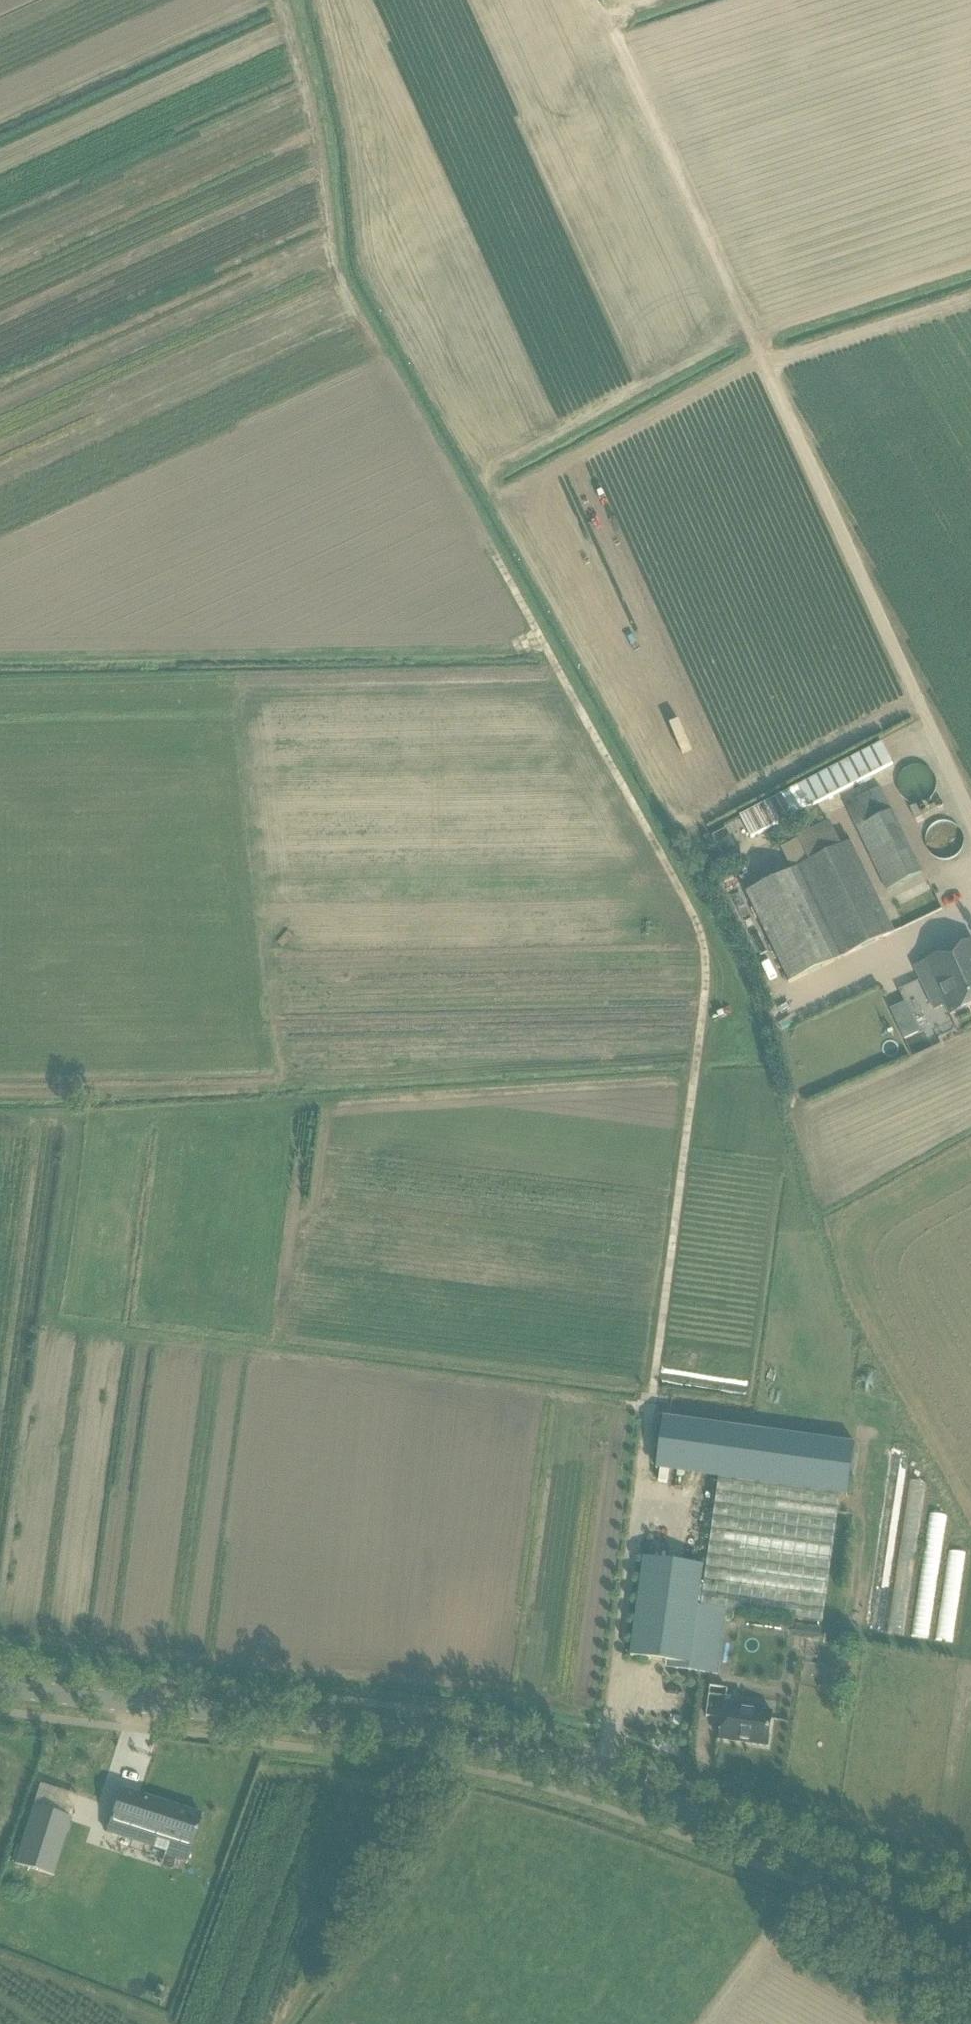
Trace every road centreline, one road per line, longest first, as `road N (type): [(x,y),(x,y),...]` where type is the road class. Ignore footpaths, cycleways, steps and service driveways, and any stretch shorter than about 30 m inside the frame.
road 1 (tertiary): [(0,1686),(440,1740),(589,1782),(970,1918)]

